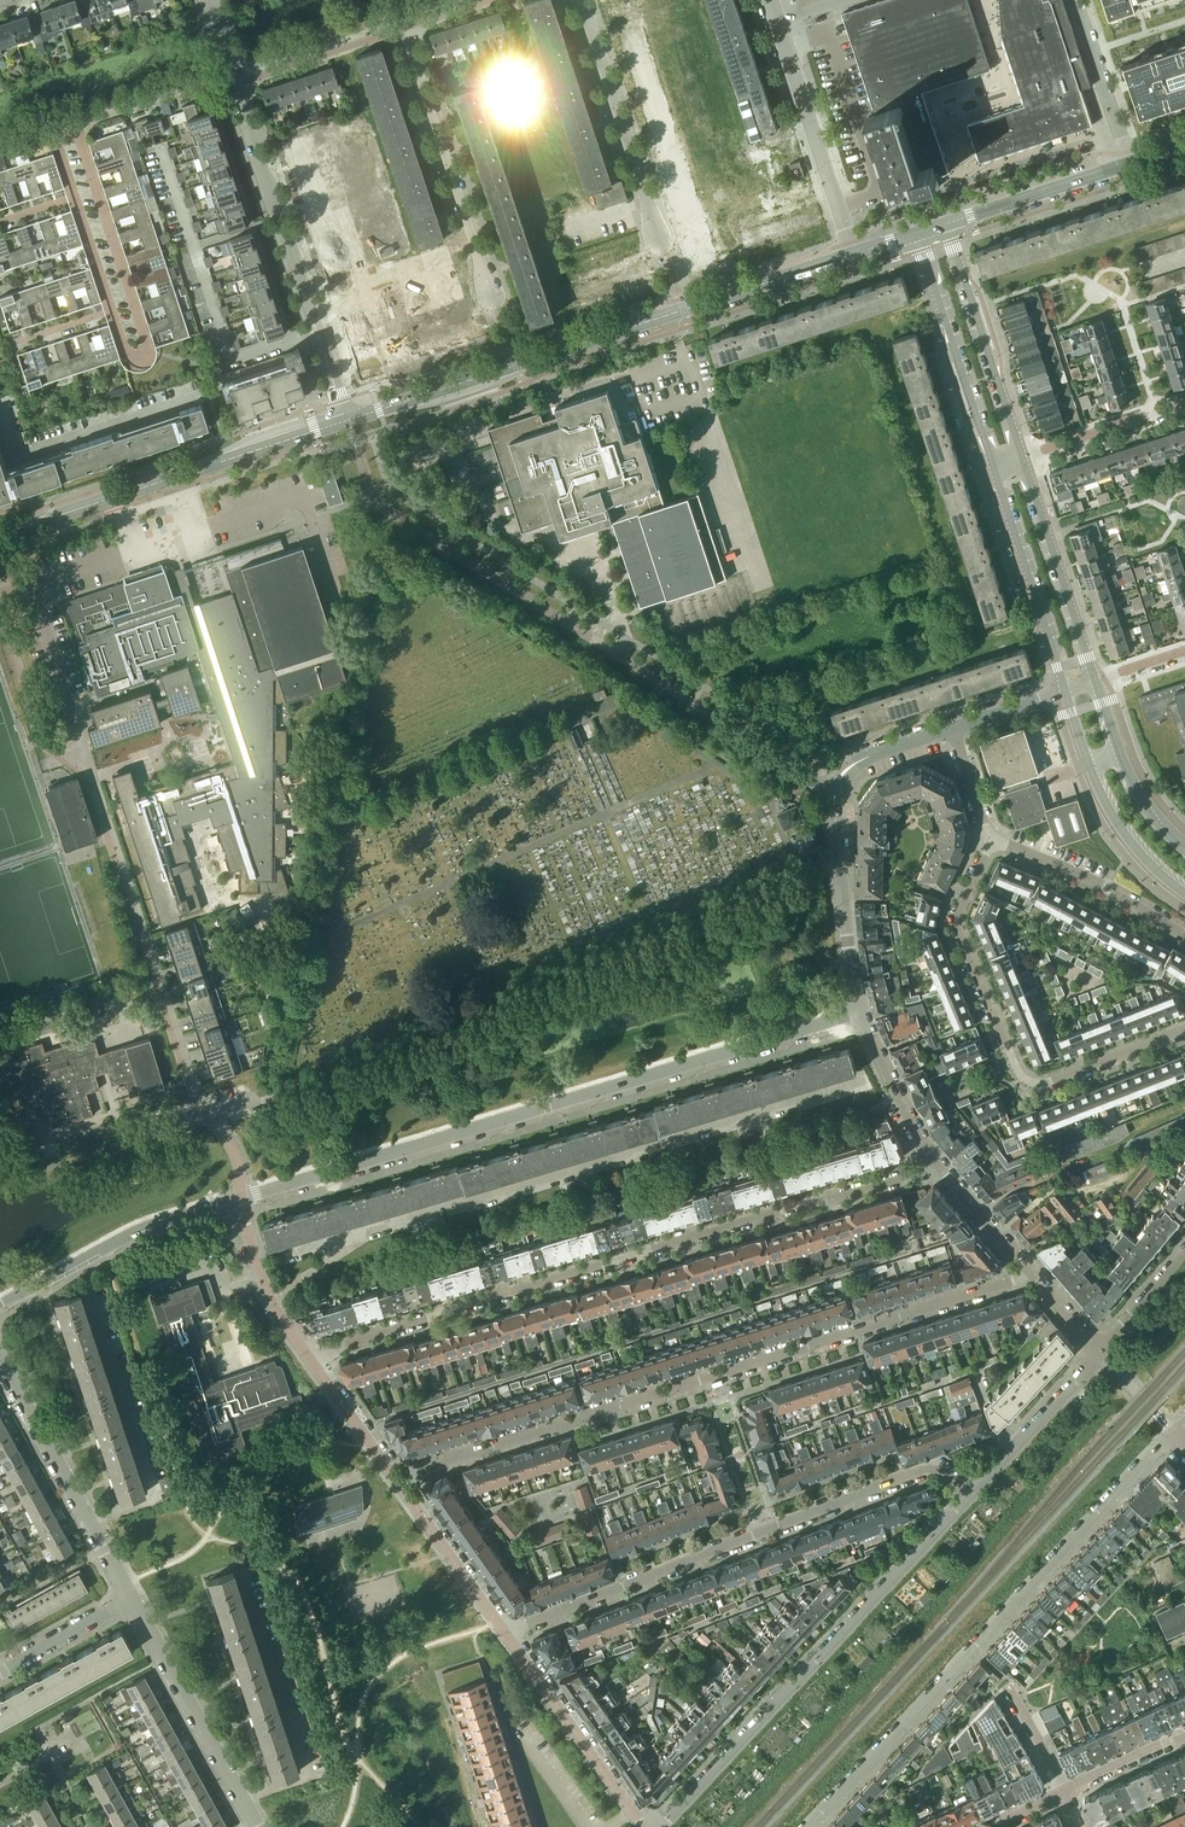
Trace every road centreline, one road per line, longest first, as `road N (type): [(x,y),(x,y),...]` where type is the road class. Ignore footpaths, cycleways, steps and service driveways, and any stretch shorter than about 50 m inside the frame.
road 1 (residential): [(393,1477),(1031,1270)]
road 2 (residential): [(935,1160),(305,1353)]
road 3 (residential): [(241,1199),(861,1007)]
road 4 (residential): [(1174,1434),(806,1826)]
road 5 (secondary): [(346,420),(850,255)]
road 6 (residential): [(504,1633),(922,1471),(949,1473),(968,1497)]
road 7 (residential): [(63,129),(62,167),(128,356),(141,361),(147,350),(84,159)]
road 8 (residential): [(662,1826),(968,1497)]
road 9 (residential): [(993,839),(958,922),(1014,1070),(1048,1086),(1184,1031)]
road 10 (residential): [(346,420),(235,82)]
road 11 (residential): [(861,1007),(842,905),(840,778),(869,756),(952,729)]
road 12 (secondary): [(10,531),(346,420)]
road 13 (residential): [(493,298),(405,28)]
road 14 (residential): [(130,1599),(0,1364)]
road 15 (residential): [(850,255),(772,0)]
road 16 (residential): [(0,1305),(102,1245),(241,1199)]
road 17 (residential): [(257,1826),(130,1599)]
road 18 (residential): [(660,240),(582,0)]
road 19 (tertiary): [(1022,458),(945,223)]
road 20 (tertiary): [(918,232),(994,467)]
road 21 (residential): [(643,1826),(504,1633)]
road 22 (tertiary): [(1065,692),(1113,815),(1184,893)]
road 23 (tertiary): [(1095,683),(1022,458)]
road 24 (tertiary): [(994,467),(1065,692)]
road 25 (residential): [(1184,936),(1108,889),(993,839)]
road 26 (secondary): [(1131,162),(945,223)]
road 27 (residential): [(968,1497),(1098,1351)]
road 28 (tertiary): [(1184,851),(1141,800),(1095,683)]
road 29 (residential): [(504,1633),(393,1477)]
road 30 (residential): [(141,934),(207,1113)]
road 31 (residential): [(235,82),(405,28)]
road 32 (residential): [(232,73),(63,129)]
road 33 (residential): [(1022,458),(1184,403)]
road 34 (residential): [(1078,0),(1131,162)]
road 35 (residential): [(935,1160),(861,1007)]
road 36 (residential): [(305,1353),(261,1276),(241,1199)]
road 37 (residential): [(393,1477),(305,1353)]
road 38 (residential): [(0,1674),(130,1599)]
road 39 (residential): [(1031,1270),(935,1160)]
road 40 (residential): [(1098,1351),(1184,1247)]
road 41 (residential): [(1063,1791),(1184,1734)]

